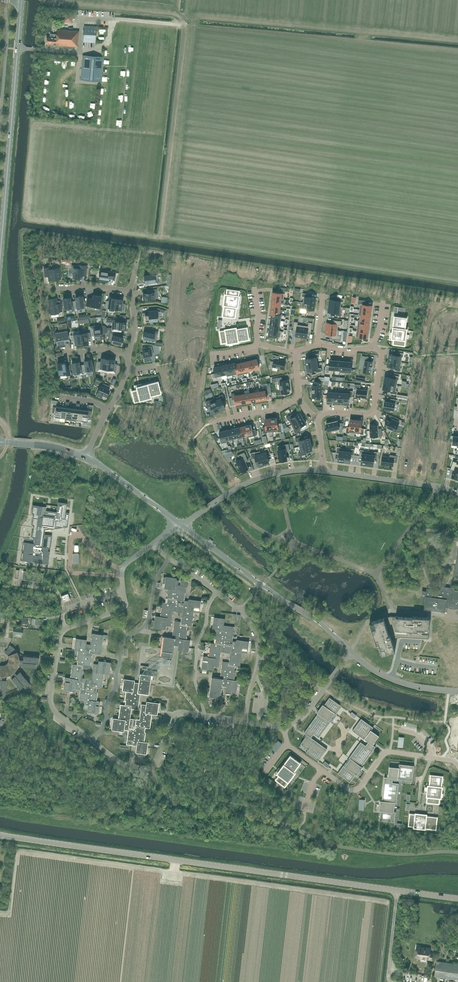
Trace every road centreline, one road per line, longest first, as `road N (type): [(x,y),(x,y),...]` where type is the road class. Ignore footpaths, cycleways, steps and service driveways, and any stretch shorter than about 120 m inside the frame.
road 1 (residential): [(182,525),(123,566),(123,608),(59,634),(50,706),(119,763),(151,770),(177,715),(283,725)]
road 2 (secondary): [(457,898),(0,835)]
road 3 (tertiary): [(0,262),(22,0)]
road 4 (residential): [(352,651),(182,525)]
road 5 (residential): [(283,725),(286,744),(351,790),(387,752),(439,758)]
road 6 (residential): [(457,493),(323,471)]
road 7 (residential): [(317,417),(373,412),(382,356),(373,346)]

